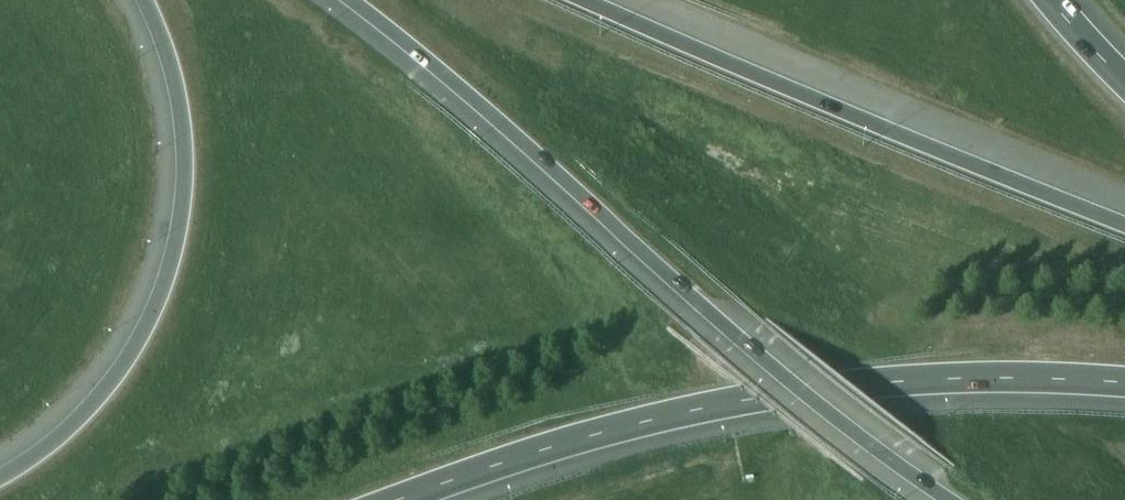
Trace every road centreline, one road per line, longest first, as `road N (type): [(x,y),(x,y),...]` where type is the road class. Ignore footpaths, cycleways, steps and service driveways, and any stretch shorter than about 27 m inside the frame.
road 1 (motorway): [(355,0),(746,342),(949,499)]
road 2 (motorway): [(395,499),(557,440),(700,405),(864,380),(1124,379)]
road 3 (motorway): [(1124,222),(811,100),(586,0)]
road 4 (motorway): [(142,0),(166,53),(183,127),(182,194),(168,272),(143,332),(99,395),(0,477)]

